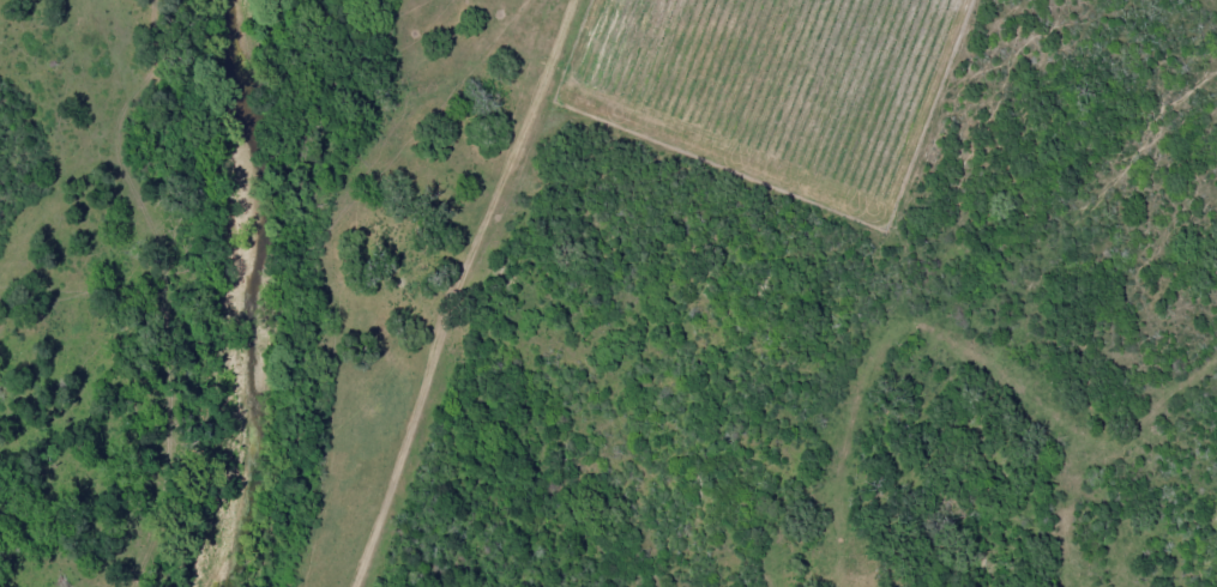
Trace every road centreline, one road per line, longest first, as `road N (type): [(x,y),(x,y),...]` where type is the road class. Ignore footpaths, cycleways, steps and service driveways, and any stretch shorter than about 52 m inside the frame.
road 1 (residential): [(352,586),(366,509),(541,158),(585,0)]

